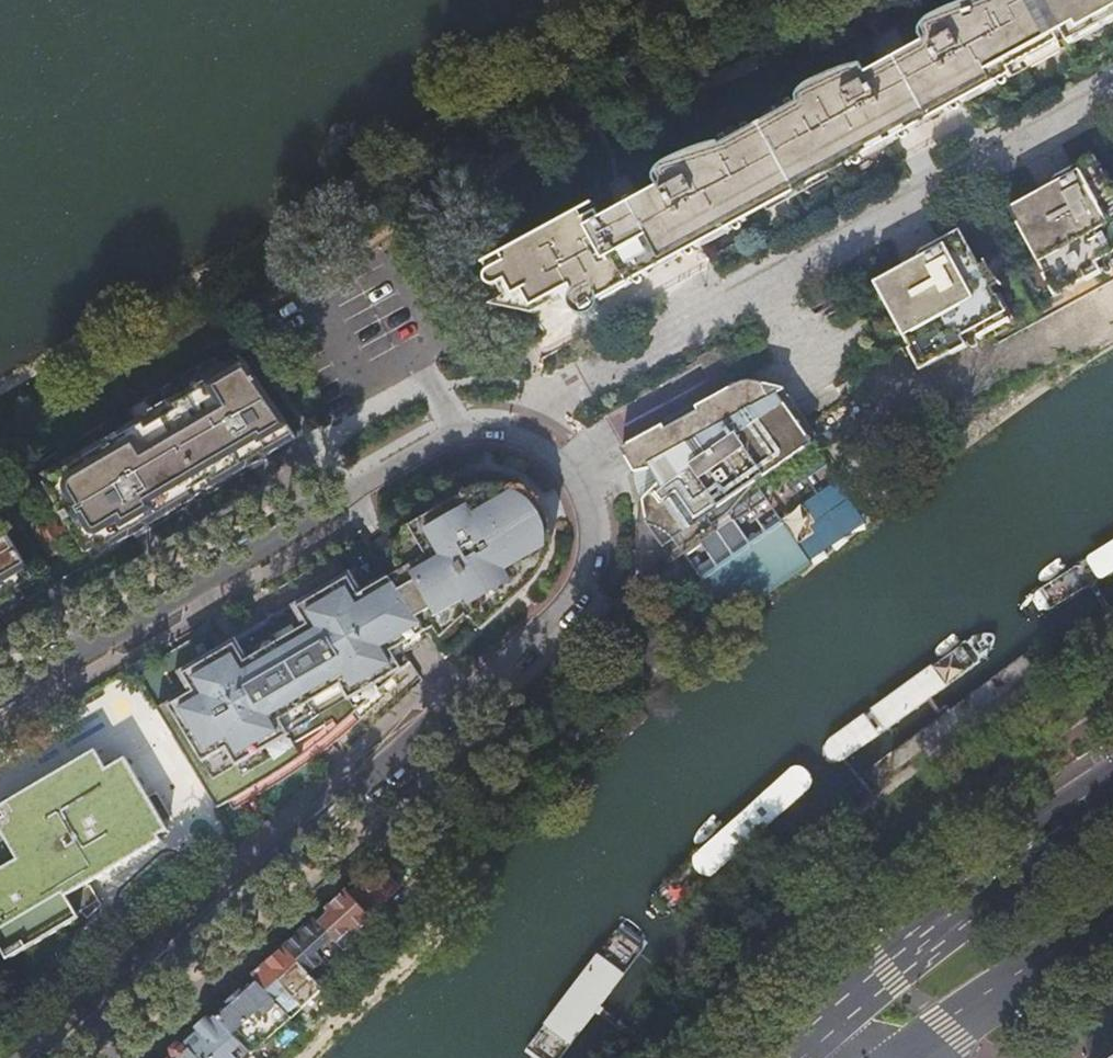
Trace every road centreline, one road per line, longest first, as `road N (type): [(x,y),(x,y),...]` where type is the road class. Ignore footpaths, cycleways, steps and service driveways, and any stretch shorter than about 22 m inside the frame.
road 1 (residential): [(0,701),(429,442),(477,432),(521,441),(559,467),(581,505),(584,538),(572,587),(544,631),(160,962),(61,1057)]
road 2 (primary): [(1112,786),(815,1025)]
road 3 (primary): [(900,1054),(1112,913)]

